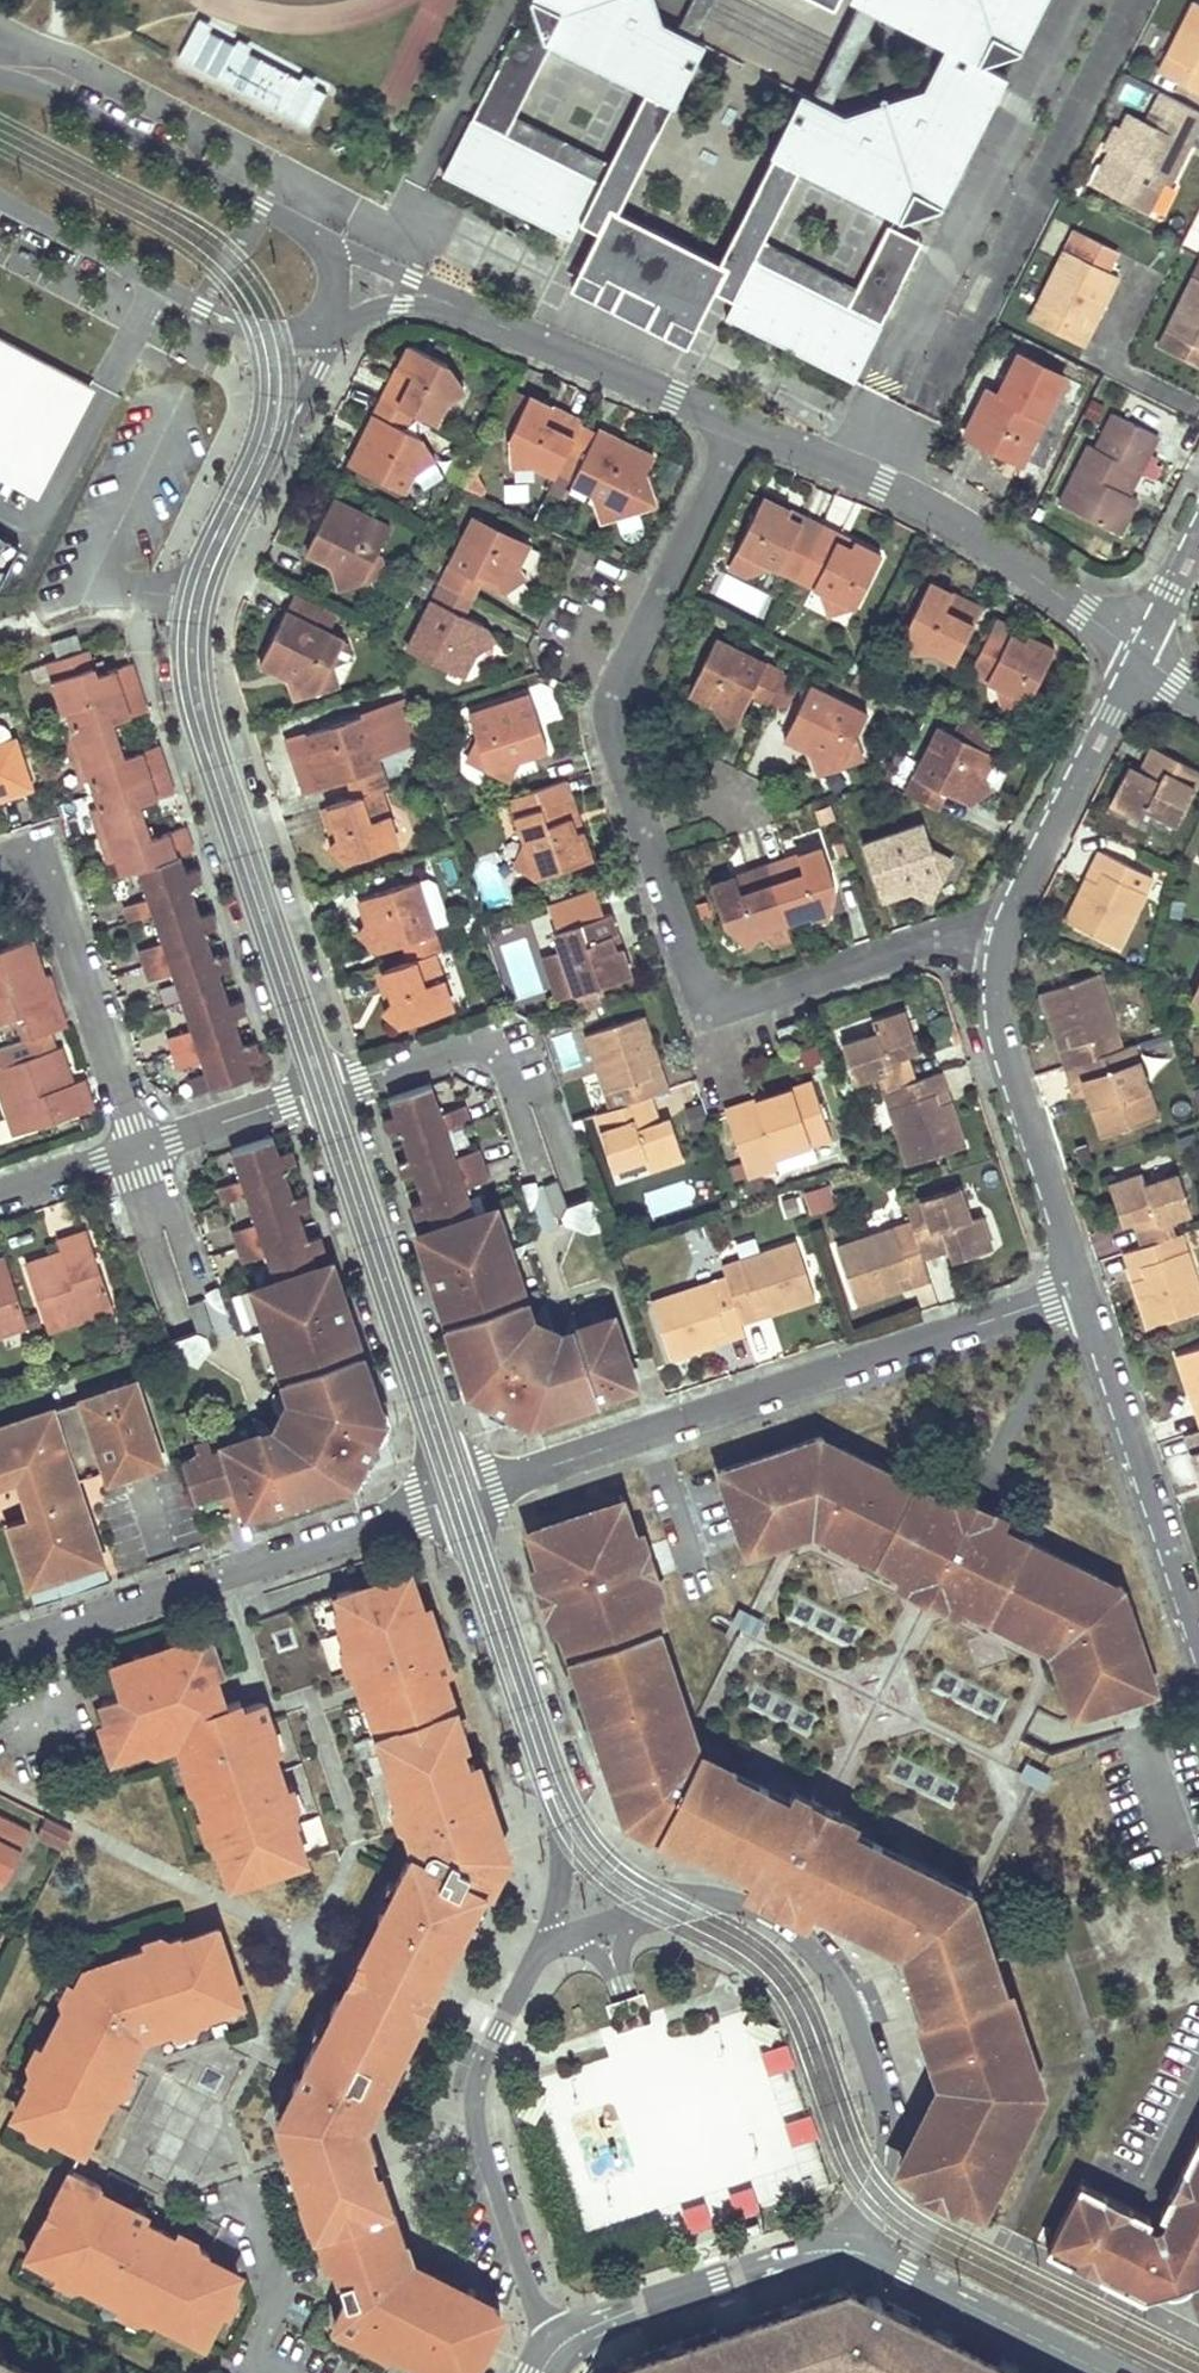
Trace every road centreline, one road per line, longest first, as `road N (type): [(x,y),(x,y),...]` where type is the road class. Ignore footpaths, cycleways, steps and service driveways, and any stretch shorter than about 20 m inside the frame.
road 1 (residential): [(743,428),(609,708),(693,978),(712,998),(743,1005),(936,937),(998,942)]
road 2 (residential): [(331,1088),(209,715),(199,635),(213,572),(320,370),(329,317)]
road 3 (residential): [(255,327),(264,364),(261,420),(187,586),(180,663),(190,717),(313,1093)]
road 4 (residential): [(1080,1292),(465,1495)]
road 5 (residential): [(848,2248),(877,2178),(885,2125),(853,2007),(803,1941),(768,1913),(732,1900),(672,1899)]
road 6 (residential): [(448,1501),(0,1645)]
road 7 (residential): [(672,1899),(611,1862),(576,1818),(465,1495)]
road 8 (residential): [(448,1501),(550,1809),(560,1872),(550,1941)]
road 9 (residential): [(743,428),(907,496),(1136,649)]
road 10 (residential): [(550,1941),(483,2057),(475,2098),(528,2288),(558,2343)]
road 11 (residential): [(313,1093),(448,1501)]
road 12 (residential): [(465,1495),(331,1088)]
road 13 (residential): [(1080,1292),(1000,1043),(992,1002),(998,942)]
road 14 (residential): [(320,234),(54,83),(0,73)]
road 15 (residential): [(1198,1632),(1080,1292)]
road 16 (residential): [(137,1149),(54,892),(29,870),(0,865)]
road 17 (residential): [(440,300),(743,428)]
road 18 (residential): [(998,942),(1136,649)]
road 19 (tertiary): [(558,2343),(575,2330),(719,2280),(804,2252),(848,2248)]
road 20 (tertiary): [(848,2248),(1106,2372)]
road 21 (residential): [(0,199),(202,308),(255,327)]
road 22 (residential): [(137,1149),(313,1093)]
road 23 (residential): [(1136,649),(1198,524)]
road 24 (residential): [(440,300),(320,234)]
road 25 (residential): [(672,1899),(550,1941)]

